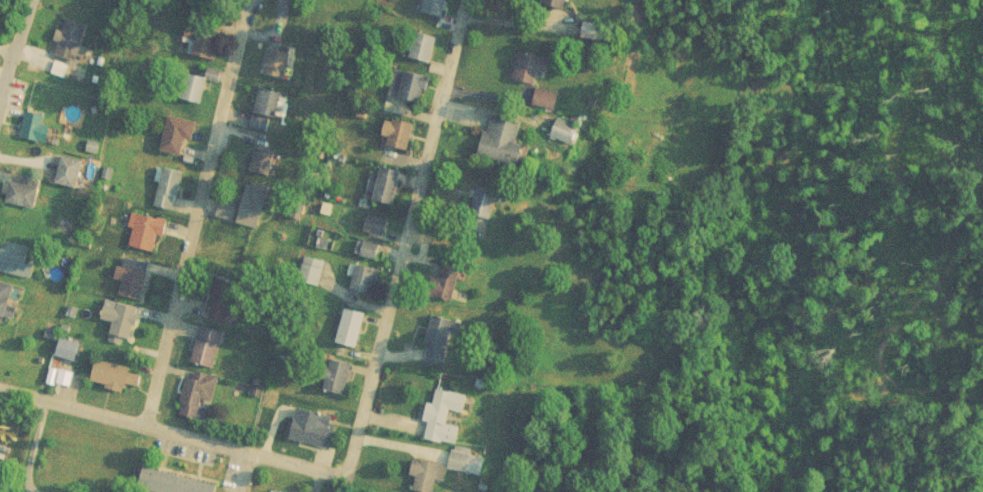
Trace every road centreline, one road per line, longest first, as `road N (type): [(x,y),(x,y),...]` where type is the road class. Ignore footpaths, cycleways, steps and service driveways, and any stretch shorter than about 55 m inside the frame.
road 1 (residential): [(464,0),(352,447),(337,473)]
road 2 (residential): [(146,425),(251,6)]
road 3 (residential): [(337,473),(0,387)]

